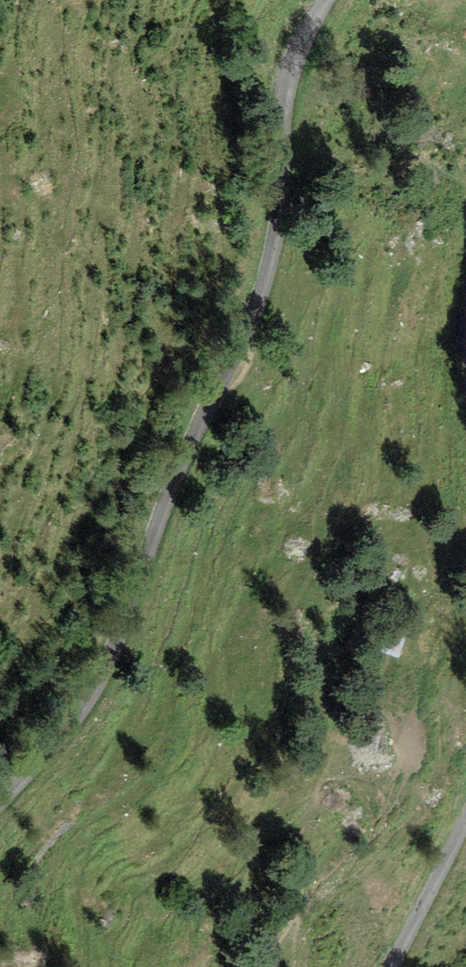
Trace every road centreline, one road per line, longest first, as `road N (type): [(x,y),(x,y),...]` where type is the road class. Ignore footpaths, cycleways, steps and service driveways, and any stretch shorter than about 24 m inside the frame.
road 1 (unclassified): [(326,0),(289,71),(276,227),(251,315),(194,432),(96,689),(0,801)]
road 2 (unclassified): [(392,966),(465,820)]

